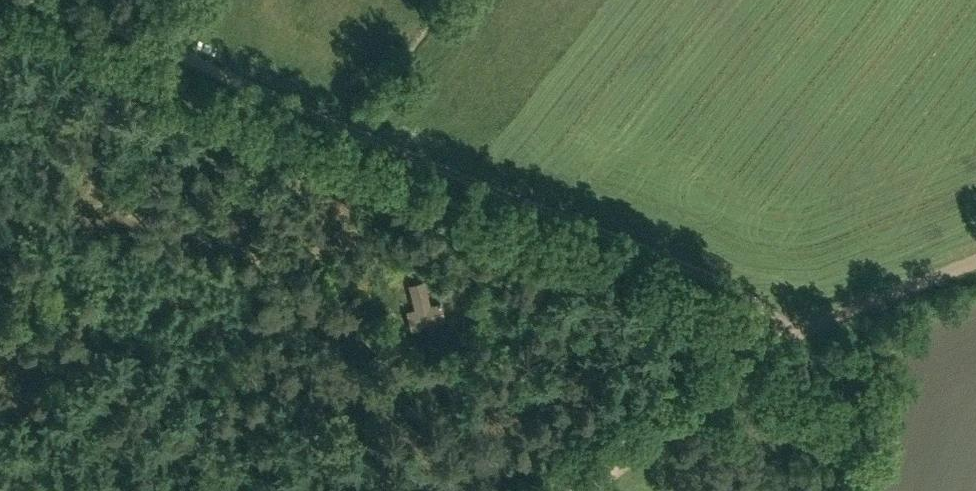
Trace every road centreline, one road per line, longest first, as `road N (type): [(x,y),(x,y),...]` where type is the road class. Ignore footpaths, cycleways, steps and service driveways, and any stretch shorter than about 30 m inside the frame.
road 1 (track): [(778,329),(731,287),(151,44)]
road 2 (track): [(190,61),(0,341)]
road 3 (track): [(585,490),(786,340)]
road 4 (track): [(975,261),(786,340)]

